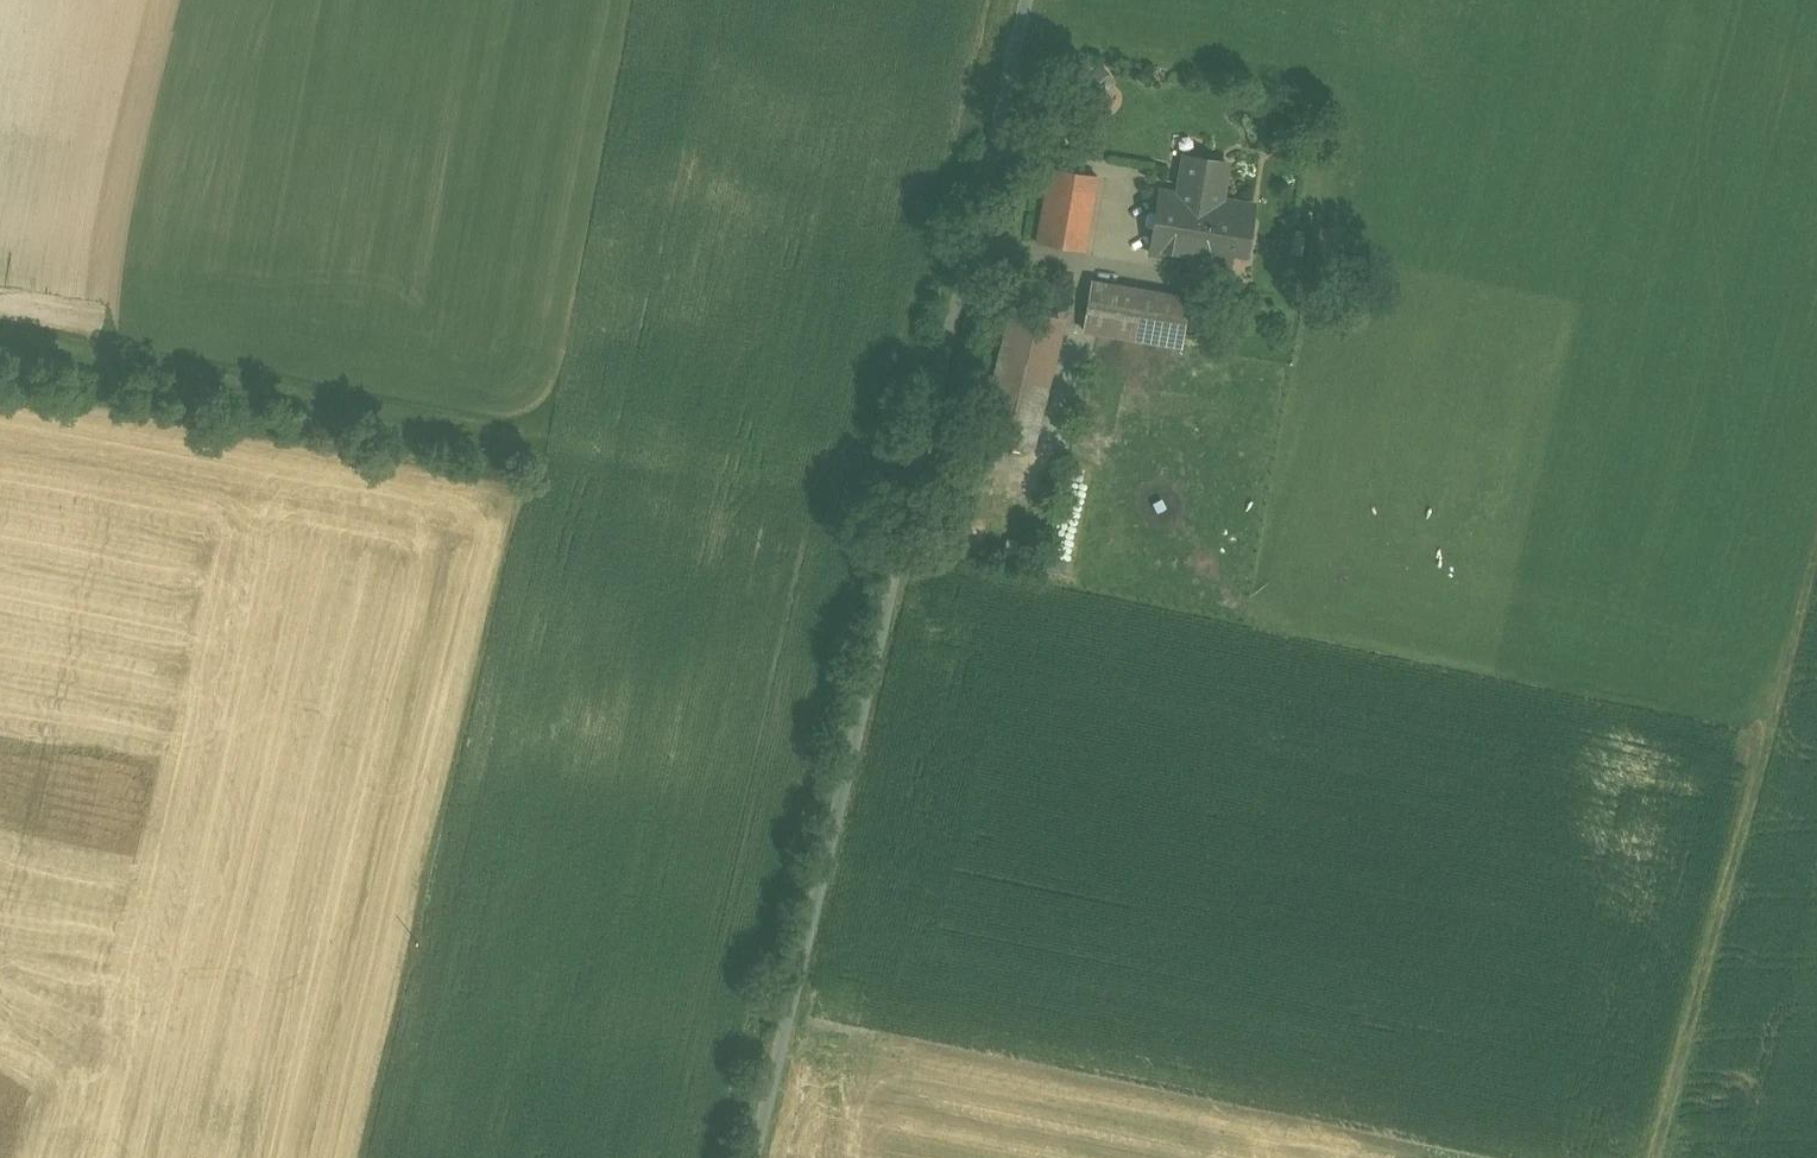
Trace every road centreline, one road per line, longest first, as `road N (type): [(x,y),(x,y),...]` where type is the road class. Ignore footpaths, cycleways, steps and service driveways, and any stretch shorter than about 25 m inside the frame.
road 1 (unclassified): [(1013,0),(753,1157)]
road 2 (track): [(1816,566),(1668,1157)]

